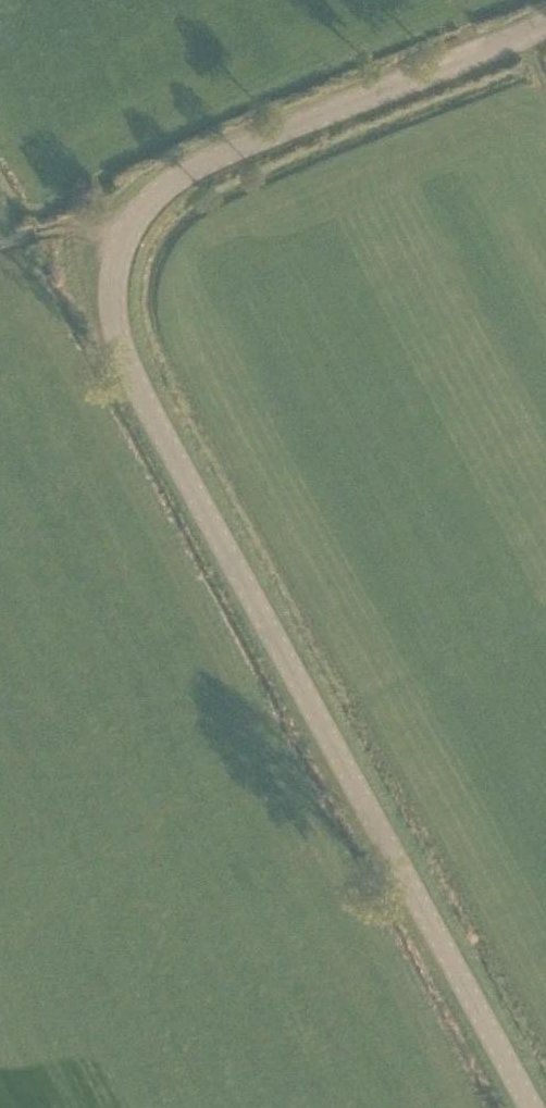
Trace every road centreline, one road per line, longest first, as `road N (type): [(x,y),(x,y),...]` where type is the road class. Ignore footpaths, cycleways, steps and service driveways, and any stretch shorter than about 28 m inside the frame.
road 1 (tertiary): [(527,1107),(126,370),(107,305),(119,238),(165,180),(545,19)]
road 2 (track): [(0,242),(52,228),(127,225)]

